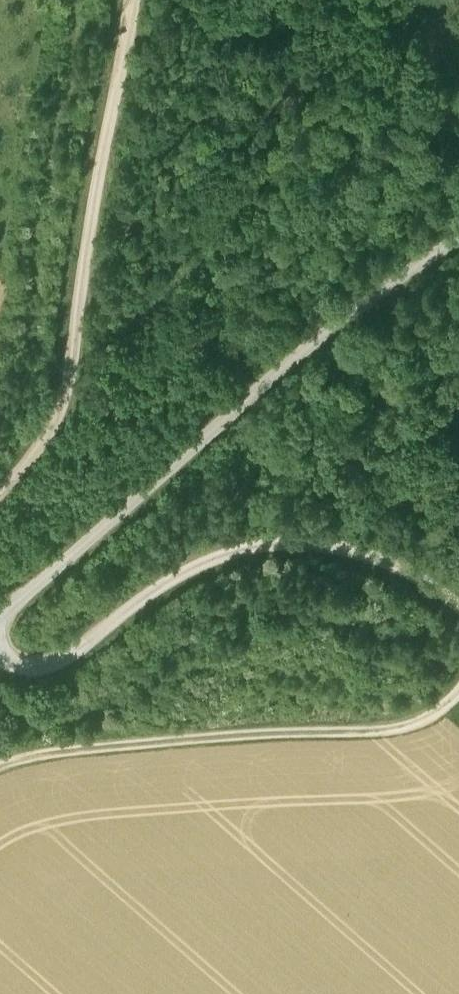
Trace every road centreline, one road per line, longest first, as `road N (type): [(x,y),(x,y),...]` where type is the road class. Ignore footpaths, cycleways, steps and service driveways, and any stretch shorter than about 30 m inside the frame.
road 1 (track): [(458,264),(0,615)]
road 2 (track): [(134,0),(63,405),(0,489)]
road 3 (track): [(0,653),(54,666),(199,571),(273,546),(326,545),(388,563),(458,612)]
road 4 (track): [(458,691),(408,730),(262,736),(49,758),(0,771)]

